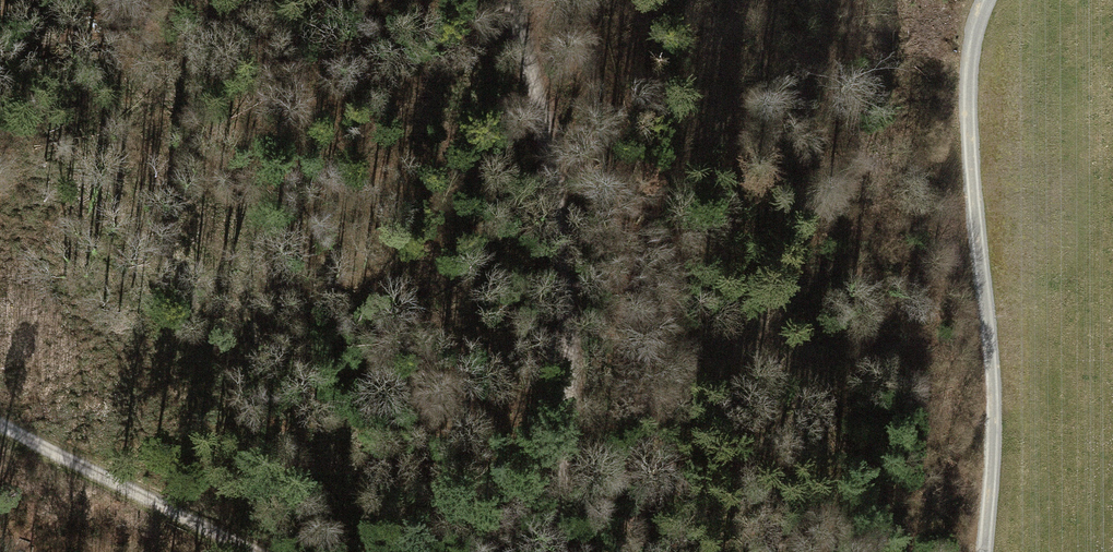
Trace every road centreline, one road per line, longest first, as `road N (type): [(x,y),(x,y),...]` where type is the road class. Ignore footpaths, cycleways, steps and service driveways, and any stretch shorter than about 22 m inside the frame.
road 1 (track): [(519,0),(541,60),(576,278),(576,496),(558,551)]
road 2 (track): [(987,0),(965,80),(990,369),(982,551)]
road 3 (track): [(246,551),(0,421)]

